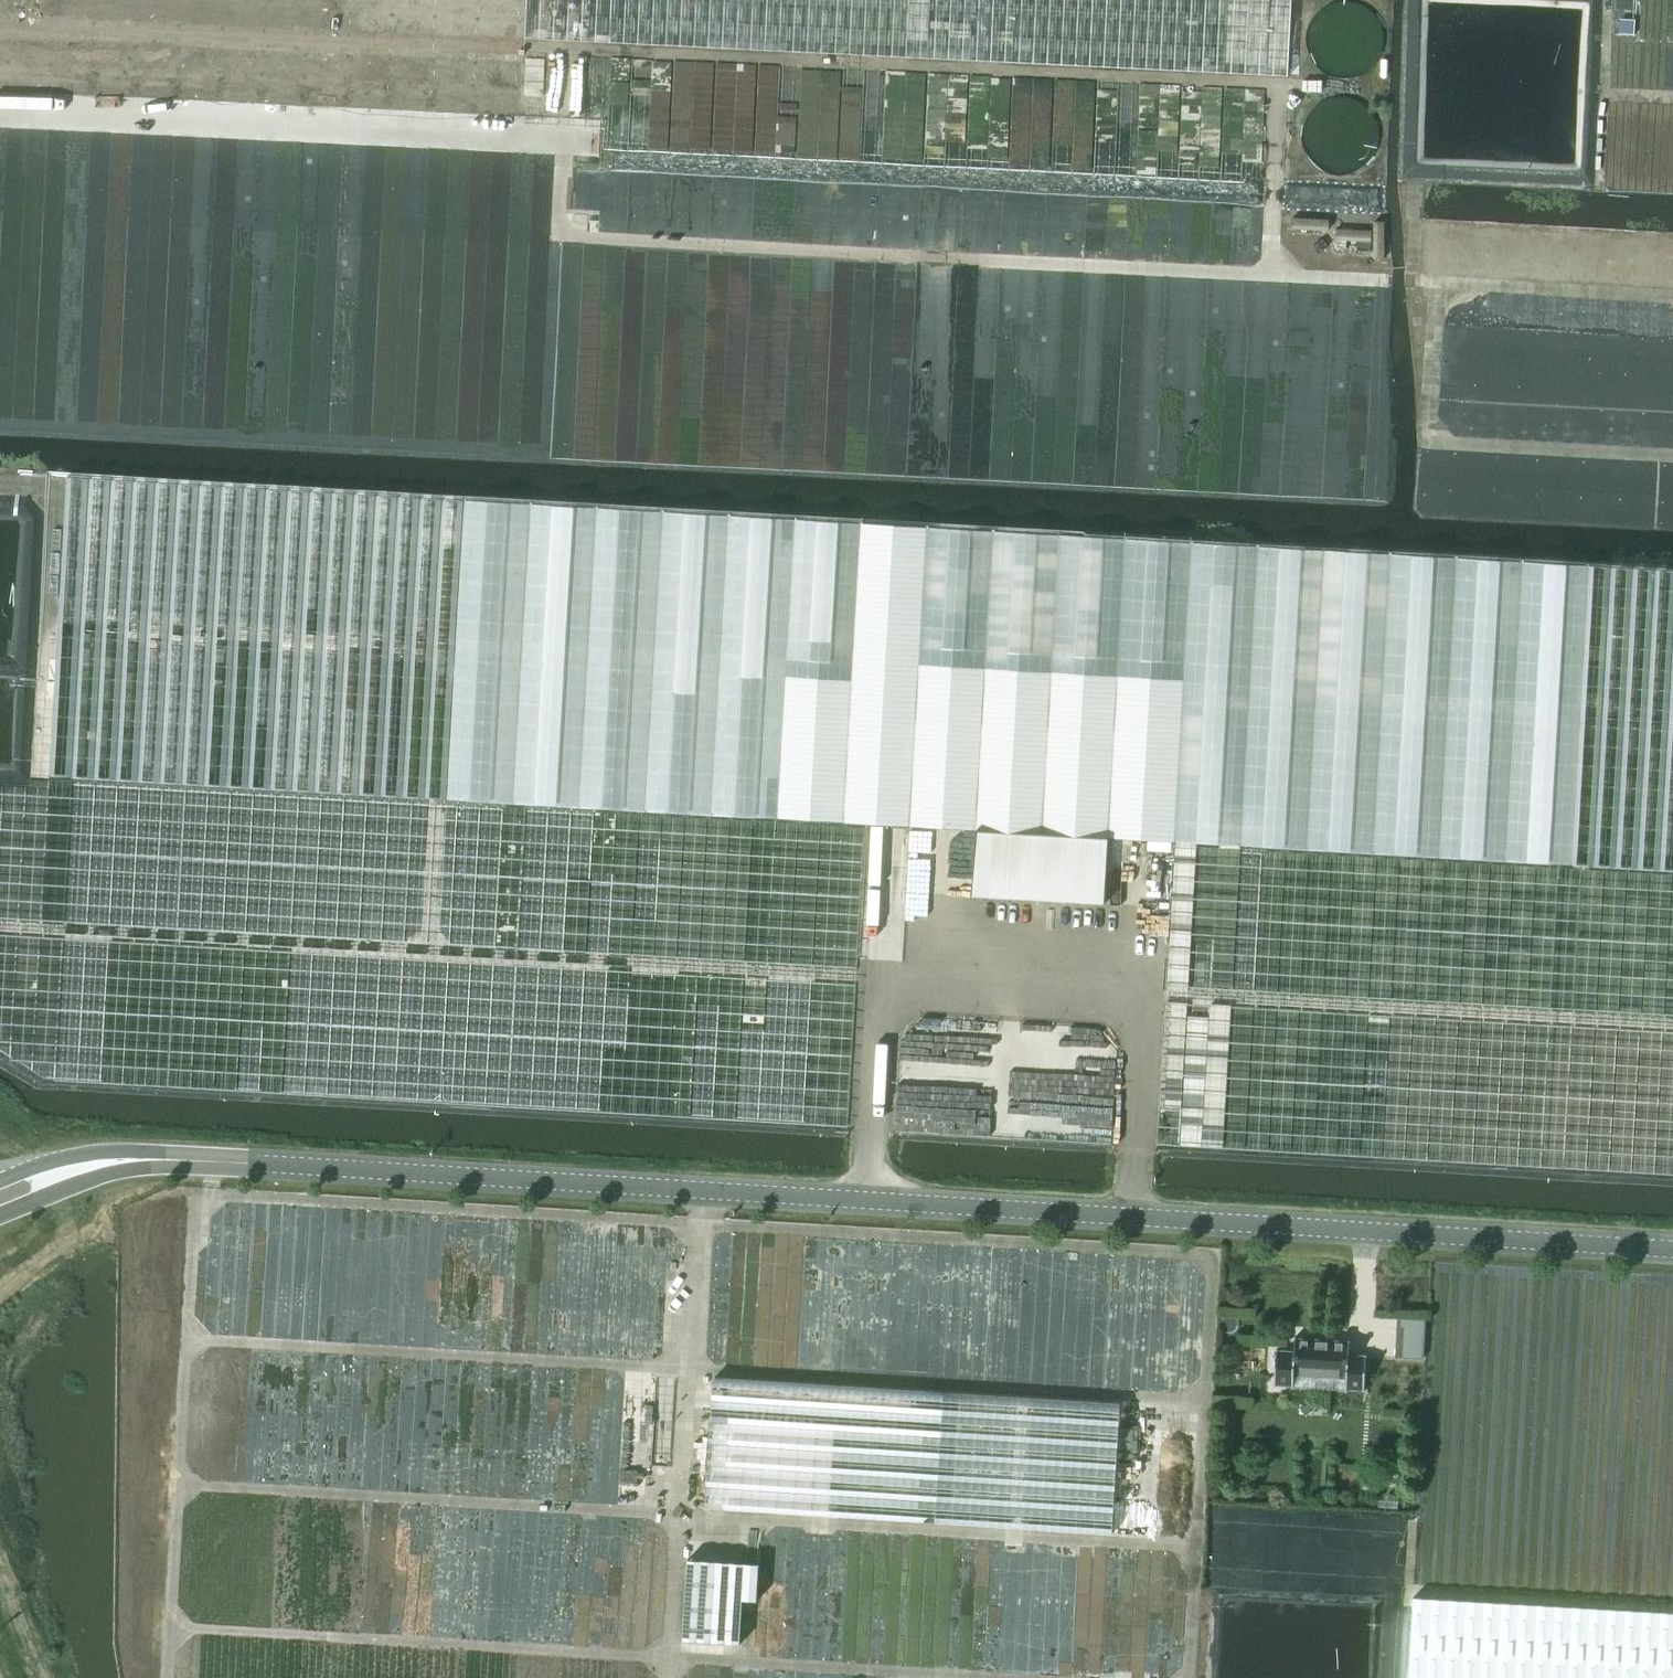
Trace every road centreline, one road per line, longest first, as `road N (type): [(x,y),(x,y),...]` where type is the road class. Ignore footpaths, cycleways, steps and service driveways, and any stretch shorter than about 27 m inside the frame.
road 1 (tertiary): [(1672,1250),(245,1163),(156,1159),(73,1170)]

